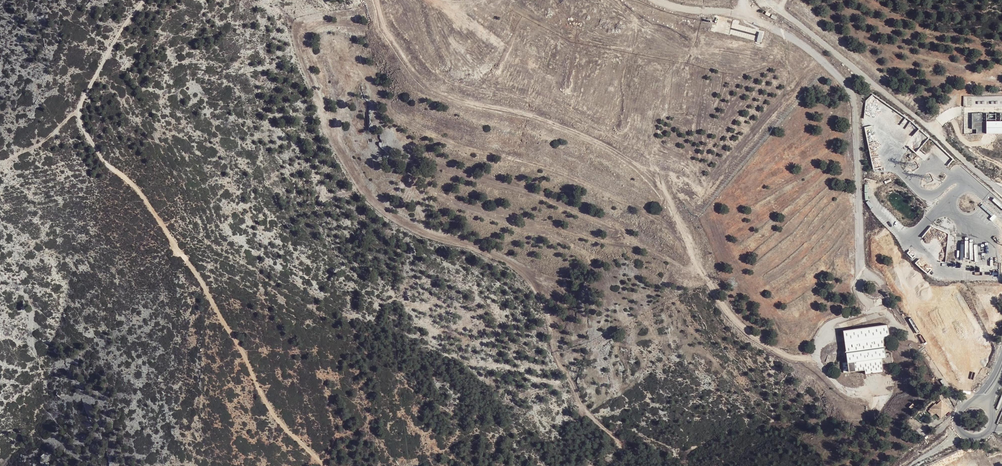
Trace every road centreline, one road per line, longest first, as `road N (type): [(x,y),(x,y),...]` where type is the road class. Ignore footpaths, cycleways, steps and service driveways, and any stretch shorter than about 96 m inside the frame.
road 1 (track): [(328,465),(276,416),(189,258),(82,126),(80,105),(110,52)]
road 2 (track): [(531,279),(578,390),(621,441),(630,465)]

